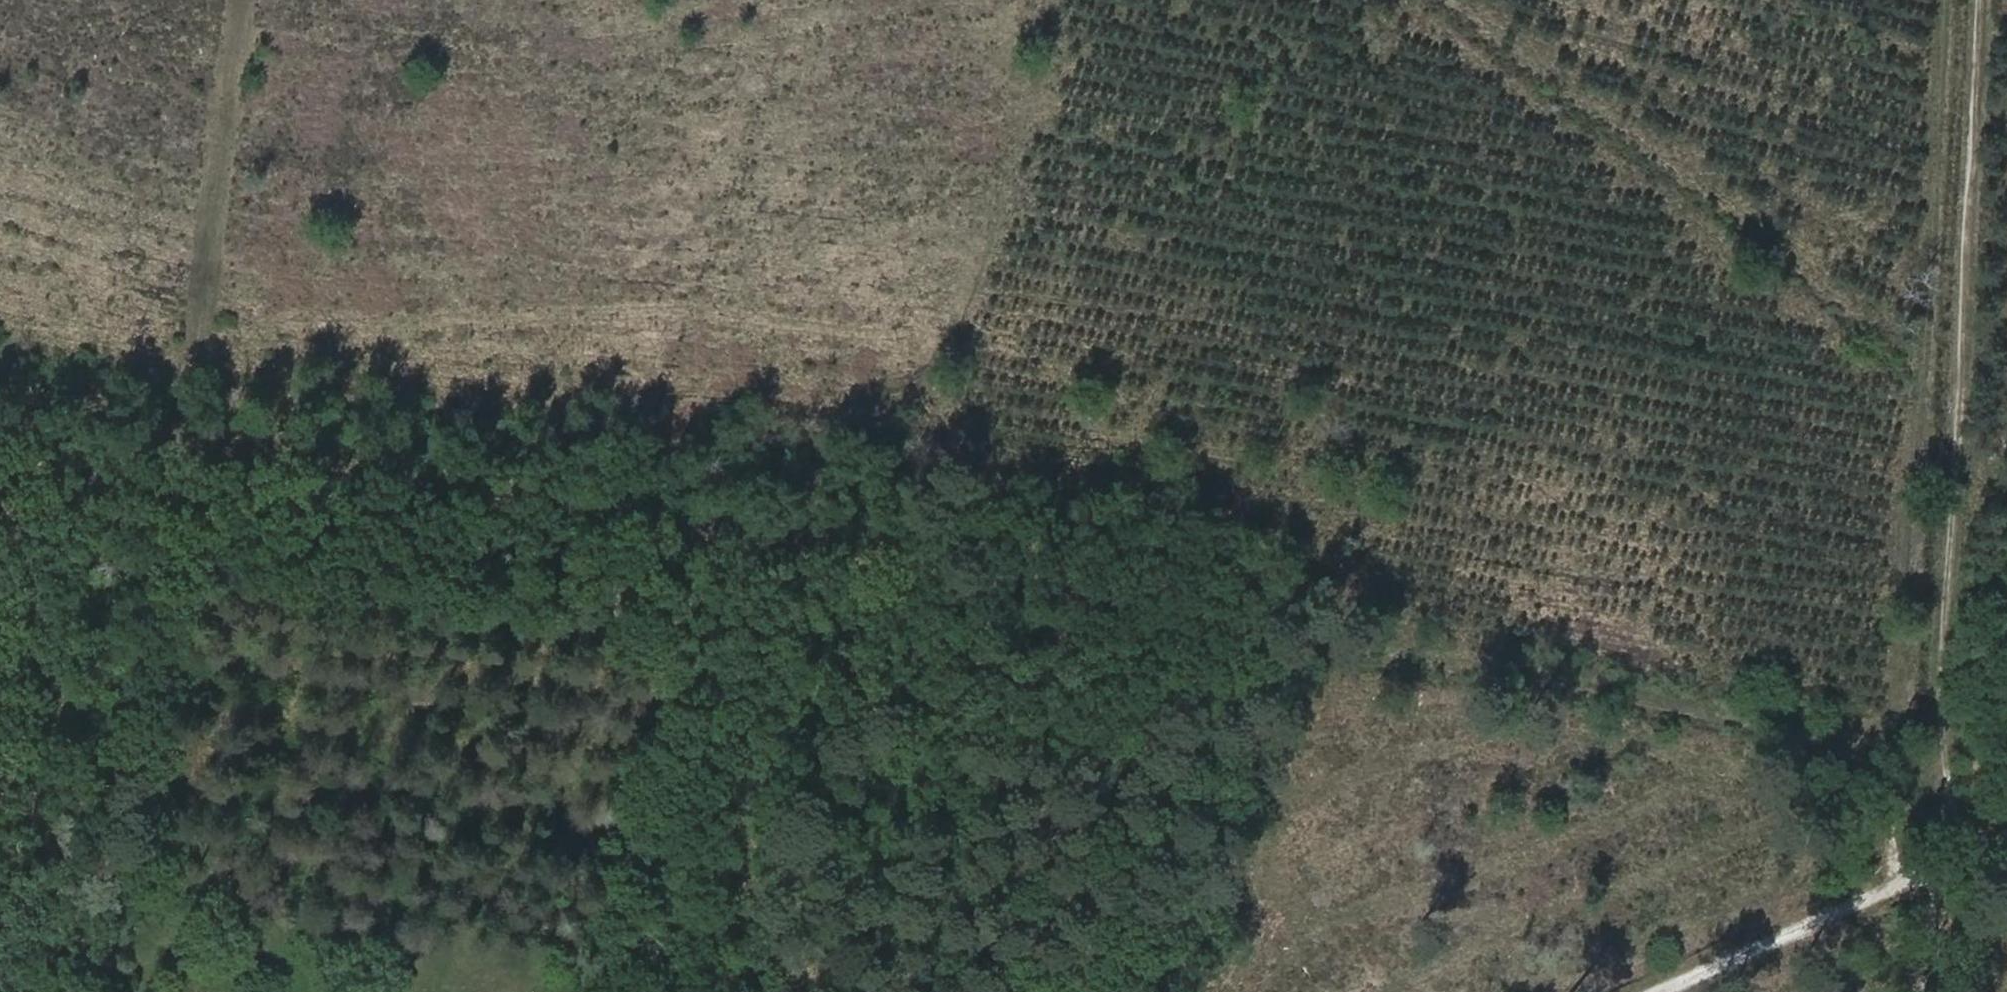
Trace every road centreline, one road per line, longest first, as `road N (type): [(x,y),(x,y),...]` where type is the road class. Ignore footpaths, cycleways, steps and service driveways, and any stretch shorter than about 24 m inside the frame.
road 1 (track): [(1979,0),(1919,991)]
road 2 (track): [(1655,991),(2006,838)]

